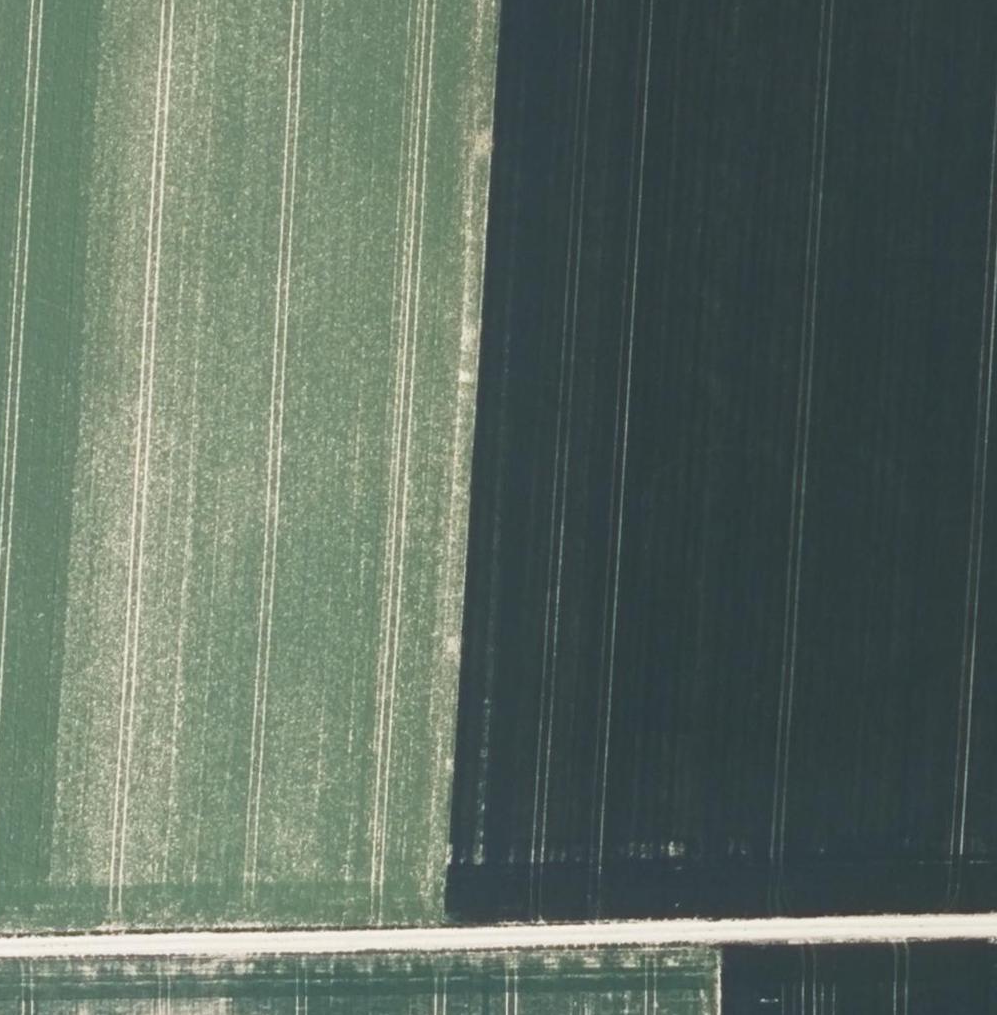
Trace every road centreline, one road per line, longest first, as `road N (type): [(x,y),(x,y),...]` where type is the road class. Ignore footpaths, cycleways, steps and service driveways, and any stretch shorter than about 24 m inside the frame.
road 1 (track): [(0,955),(996,934)]

